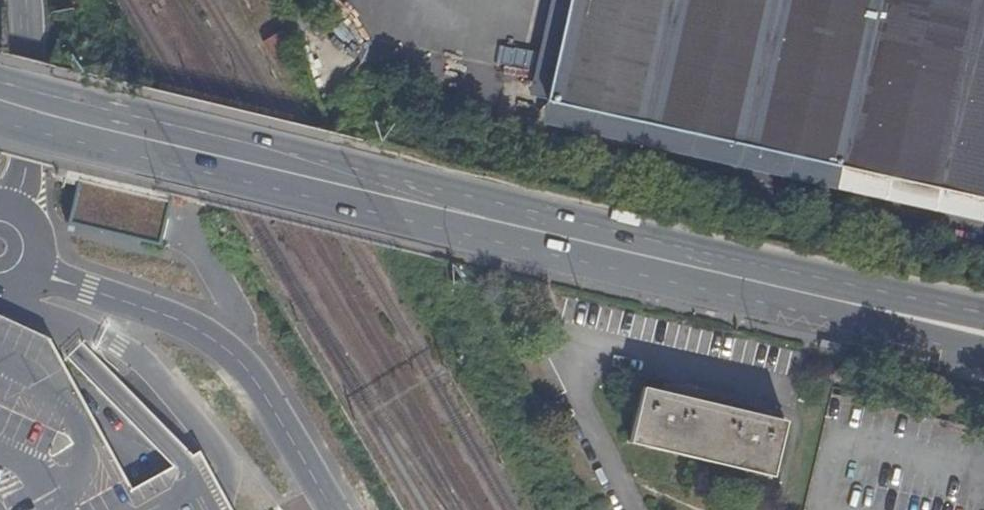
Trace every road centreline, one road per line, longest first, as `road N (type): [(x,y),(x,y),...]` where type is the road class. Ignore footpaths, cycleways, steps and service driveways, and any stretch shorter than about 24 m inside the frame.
road 1 (secondary): [(0,104),(759,284)]
road 2 (secondary): [(759,284),(838,318),(983,356)]
road 3 (secondary): [(983,313),(823,280),(759,284)]
road 4 (unclassified): [(18,0),(27,137),(15,205)]
road 5 (unclassified): [(0,289),(28,279),(43,253),(38,224),(15,205)]

